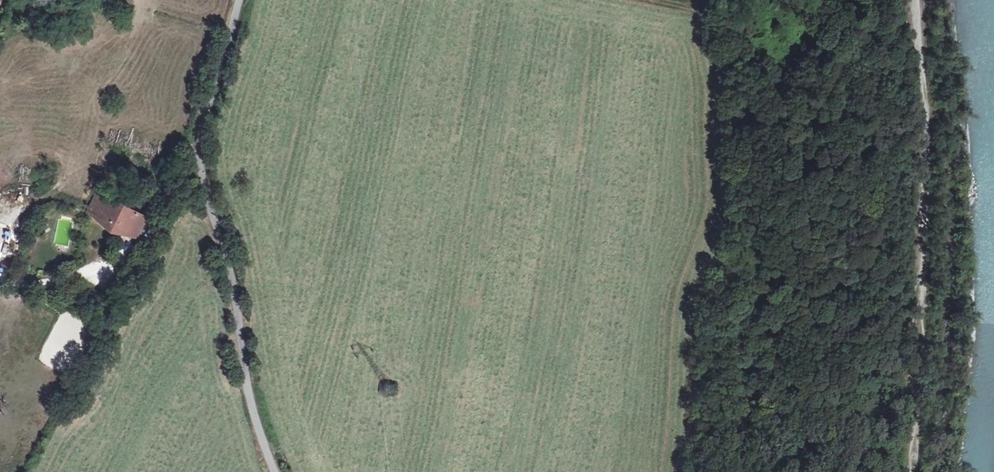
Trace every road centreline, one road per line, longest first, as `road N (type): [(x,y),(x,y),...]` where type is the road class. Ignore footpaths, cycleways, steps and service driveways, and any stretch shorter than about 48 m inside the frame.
road 1 (unclassified): [(277,471),(253,406),(231,267),(200,173),(240,0)]
road 2 (track): [(912,471),(915,0)]

